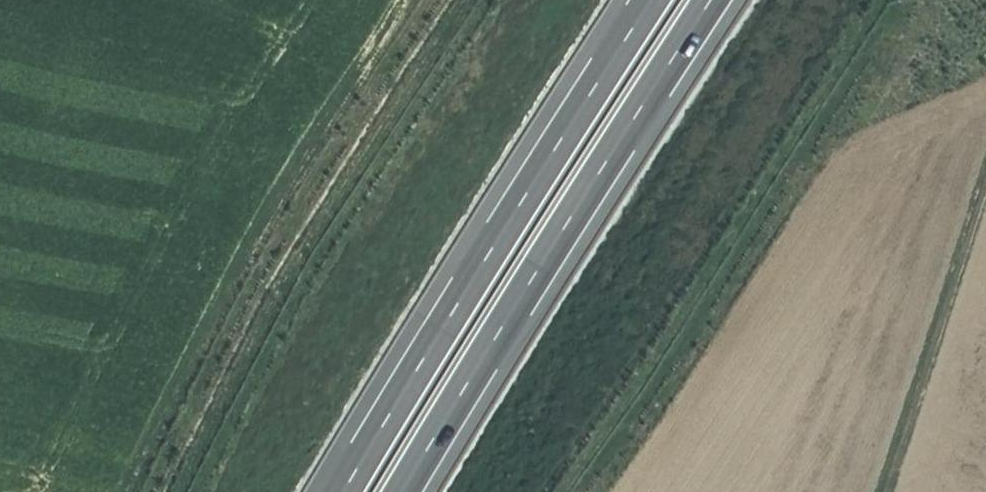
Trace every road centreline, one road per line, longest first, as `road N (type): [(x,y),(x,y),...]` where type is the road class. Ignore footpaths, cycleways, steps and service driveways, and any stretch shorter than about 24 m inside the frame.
road 1 (track): [(924,0),(846,96),(577,491)]
road 2 (motorway): [(401,491),(713,0)]
road 3 (motorway): [(653,0),(343,491)]
road 4 (track): [(884,491),(985,161)]

